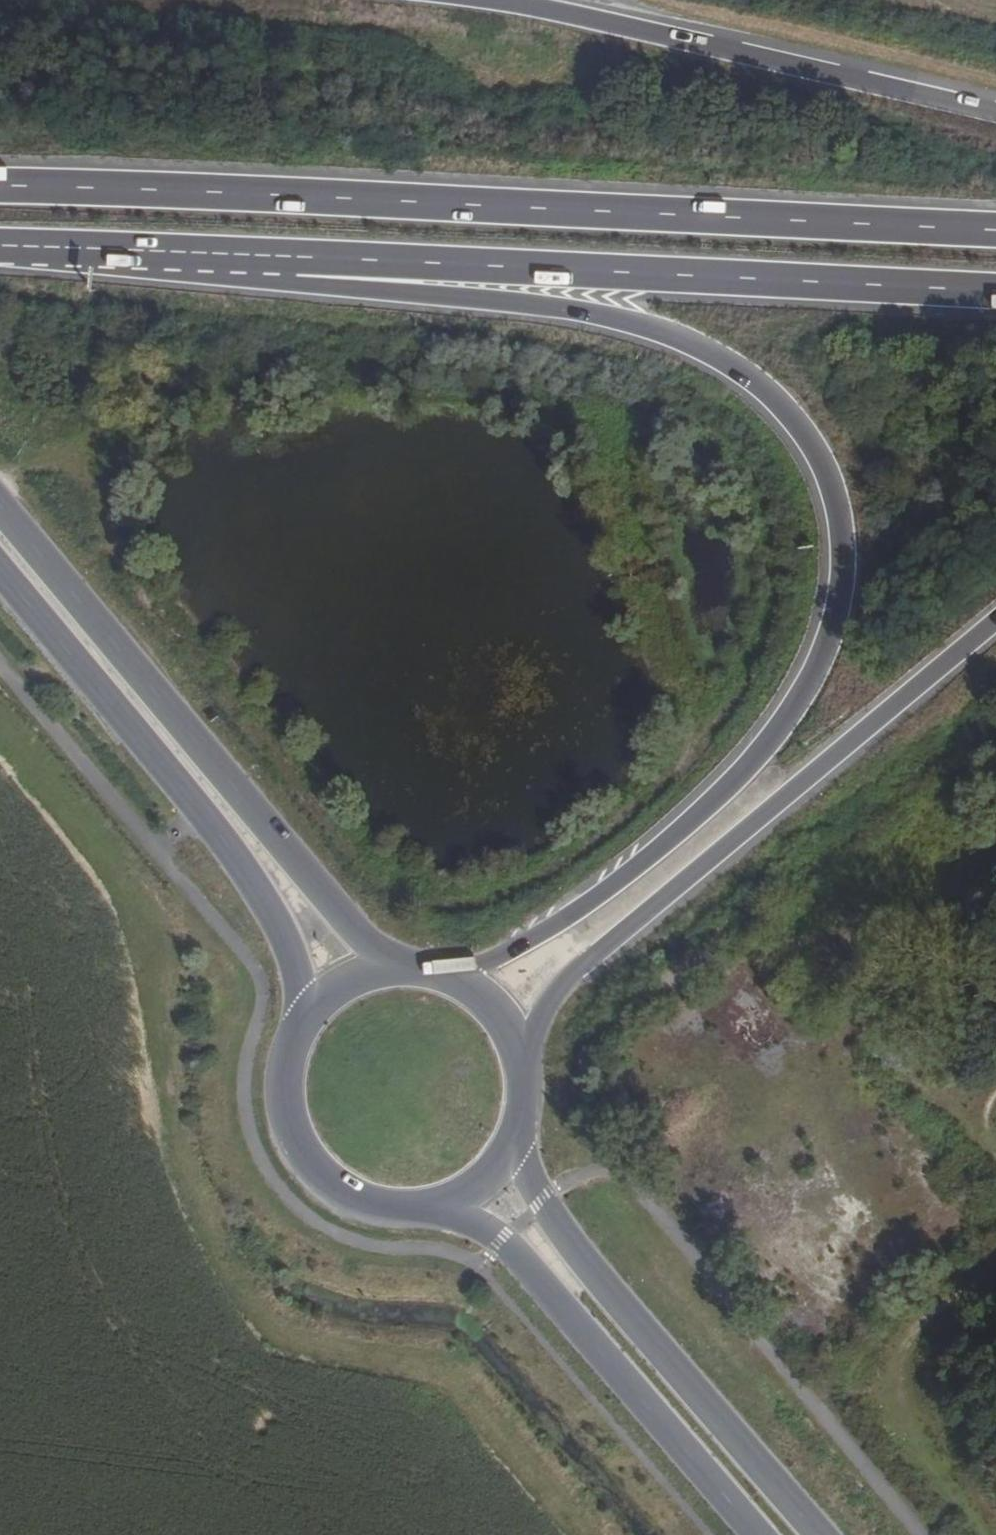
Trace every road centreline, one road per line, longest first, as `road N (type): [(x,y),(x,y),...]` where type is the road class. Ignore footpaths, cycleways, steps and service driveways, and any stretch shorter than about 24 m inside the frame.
road 1 (trunk): [(244,254),(297,285),(645,325),(718,358),(769,397),(831,494),(839,599),(824,648),(747,766),(670,839),(531,939),(473,964),(418,973)]
road 2 (trunk): [(995,229),(0,183)]
road 3 (trunk): [(244,254),(995,288)]
road 4 (trunk): [(522,1075),(541,1012),(560,984),(995,619)]
road 5 (primary): [(386,973),(0,509)]
road 6 (primary): [(0,575),(250,878),(319,1007)]
road 7 (primary): [(818,1534),(596,1281),(542,1199),(522,1152),(520,1116)]
road 8 (trunk): [(995,115),(491,0)]
road 9 (primary): [(400,1209),(473,1221),(502,1242),(756,1534)]
road 10 (primary): [(319,1007),(297,1039),(286,1076),(287,1116),(302,1152),(328,1182),(361,1202),(400,1209)]
road 11 (trunk): [(0,246),(244,254)]
road 12 (primary): [(400,1209),(441,1203),(477,1184),(504,1154),(520,1116)]
road 13 (primary): [(522,1075),(510,1038),(487,1006),(455,984),(418,973)]

